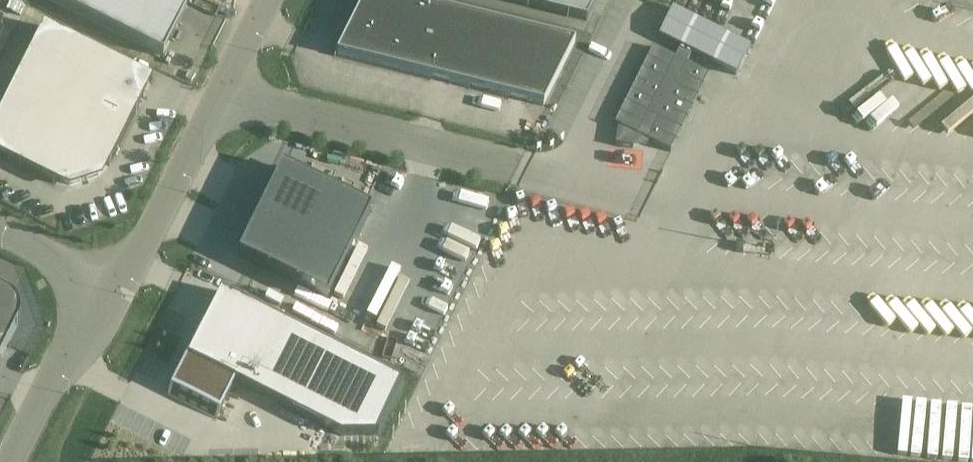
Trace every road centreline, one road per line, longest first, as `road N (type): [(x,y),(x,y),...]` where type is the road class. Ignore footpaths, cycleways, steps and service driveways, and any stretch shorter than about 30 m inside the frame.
road 1 (unclassified): [(217,93),(525,168)]
road 2 (unclassified): [(113,291),(217,93)]
road 3 (unclassified): [(11,461),(64,360),(113,291)]
road 4 (unclassified): [(113,291),(0,232)]

